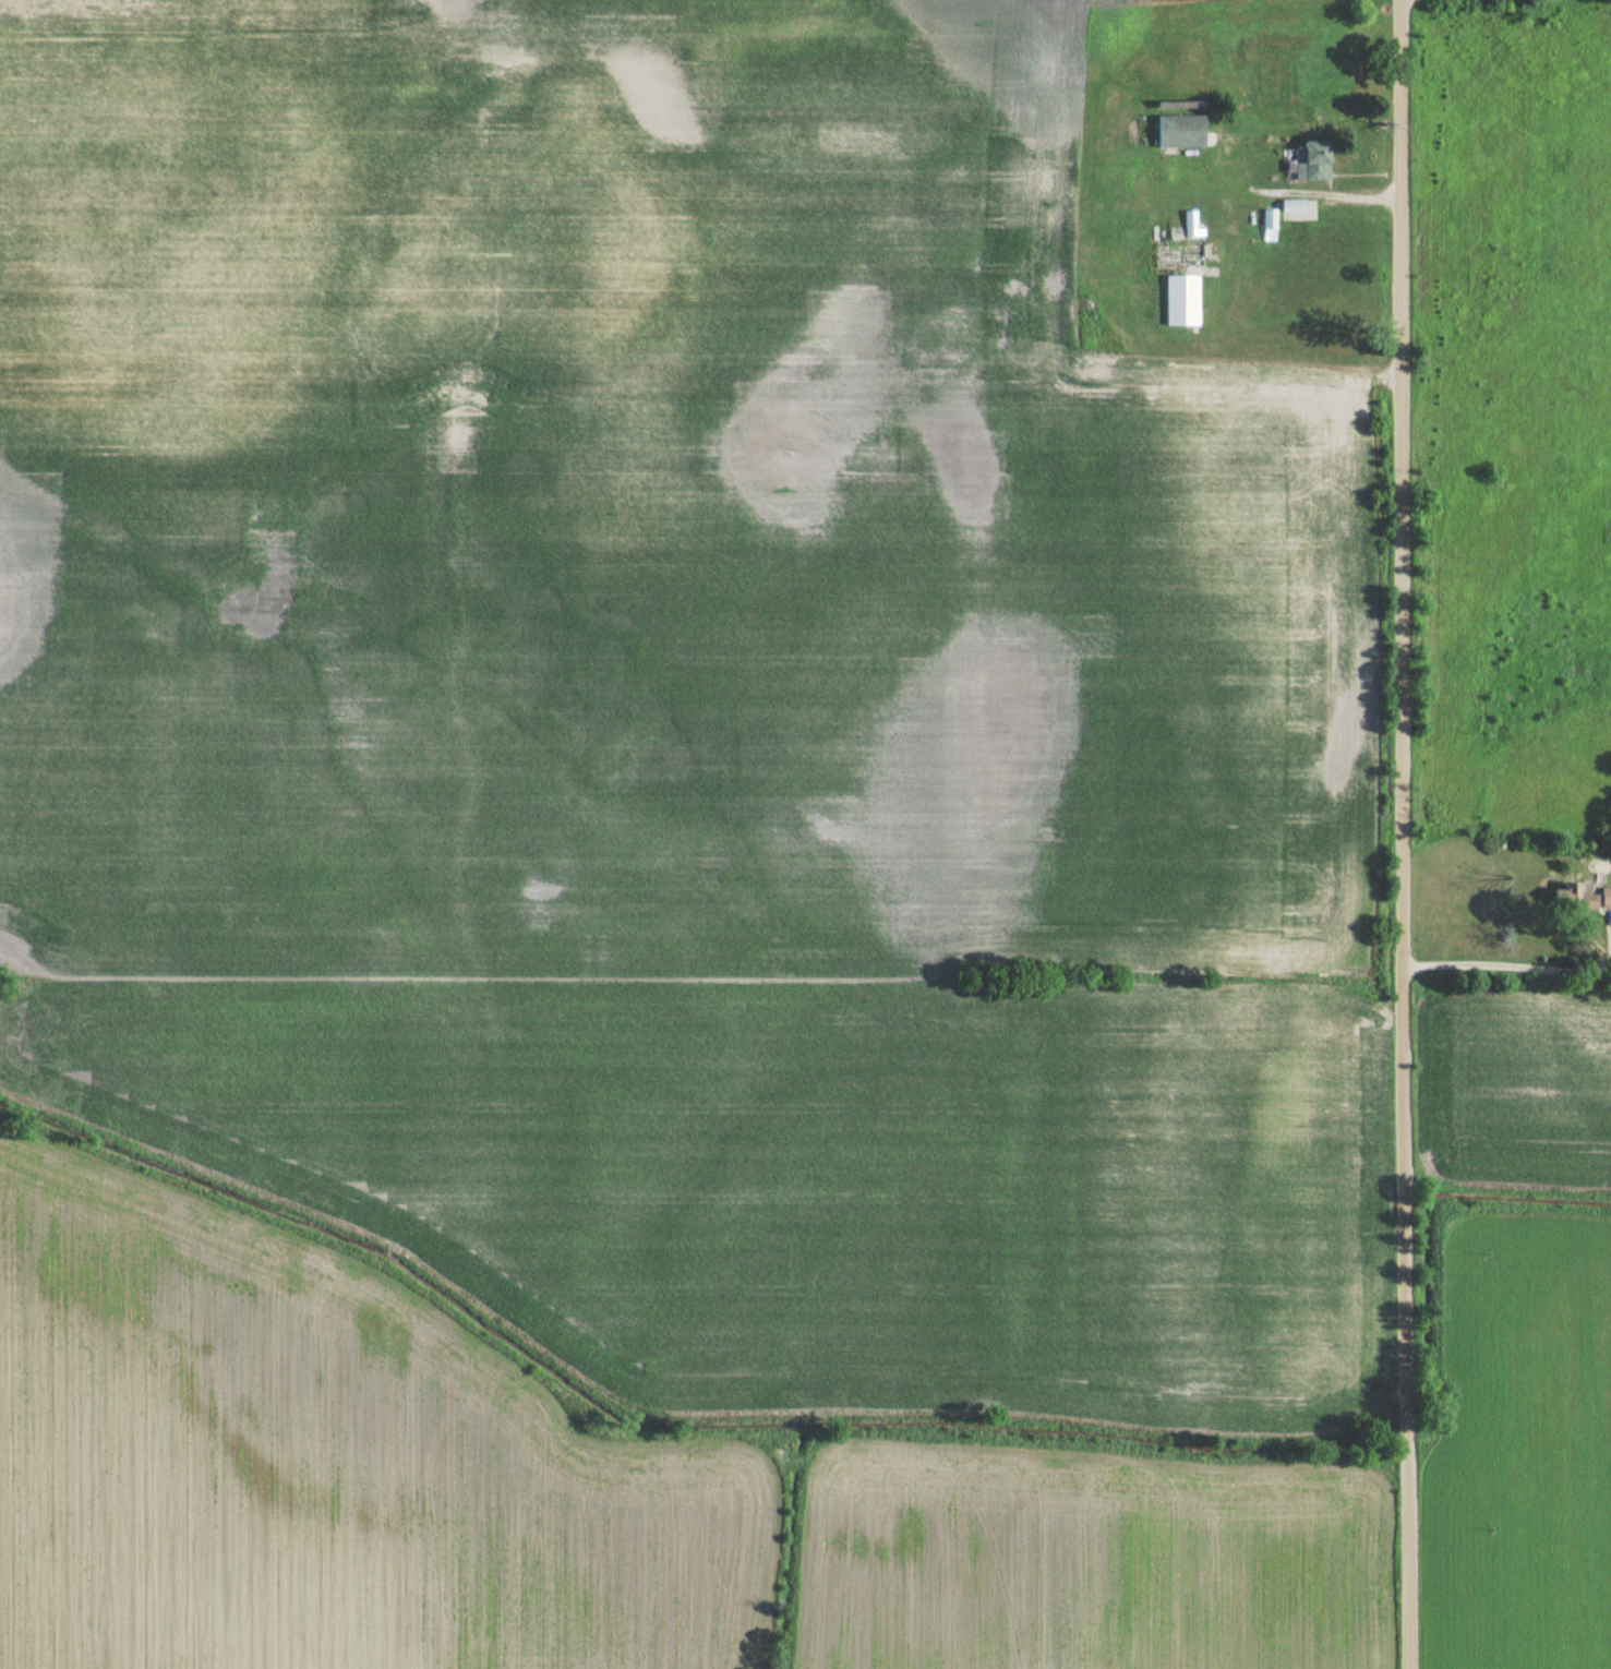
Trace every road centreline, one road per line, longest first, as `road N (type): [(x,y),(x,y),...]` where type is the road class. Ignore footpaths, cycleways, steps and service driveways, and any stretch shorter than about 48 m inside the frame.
road 1 (residential): [(1409,1668),(1400,0)]

